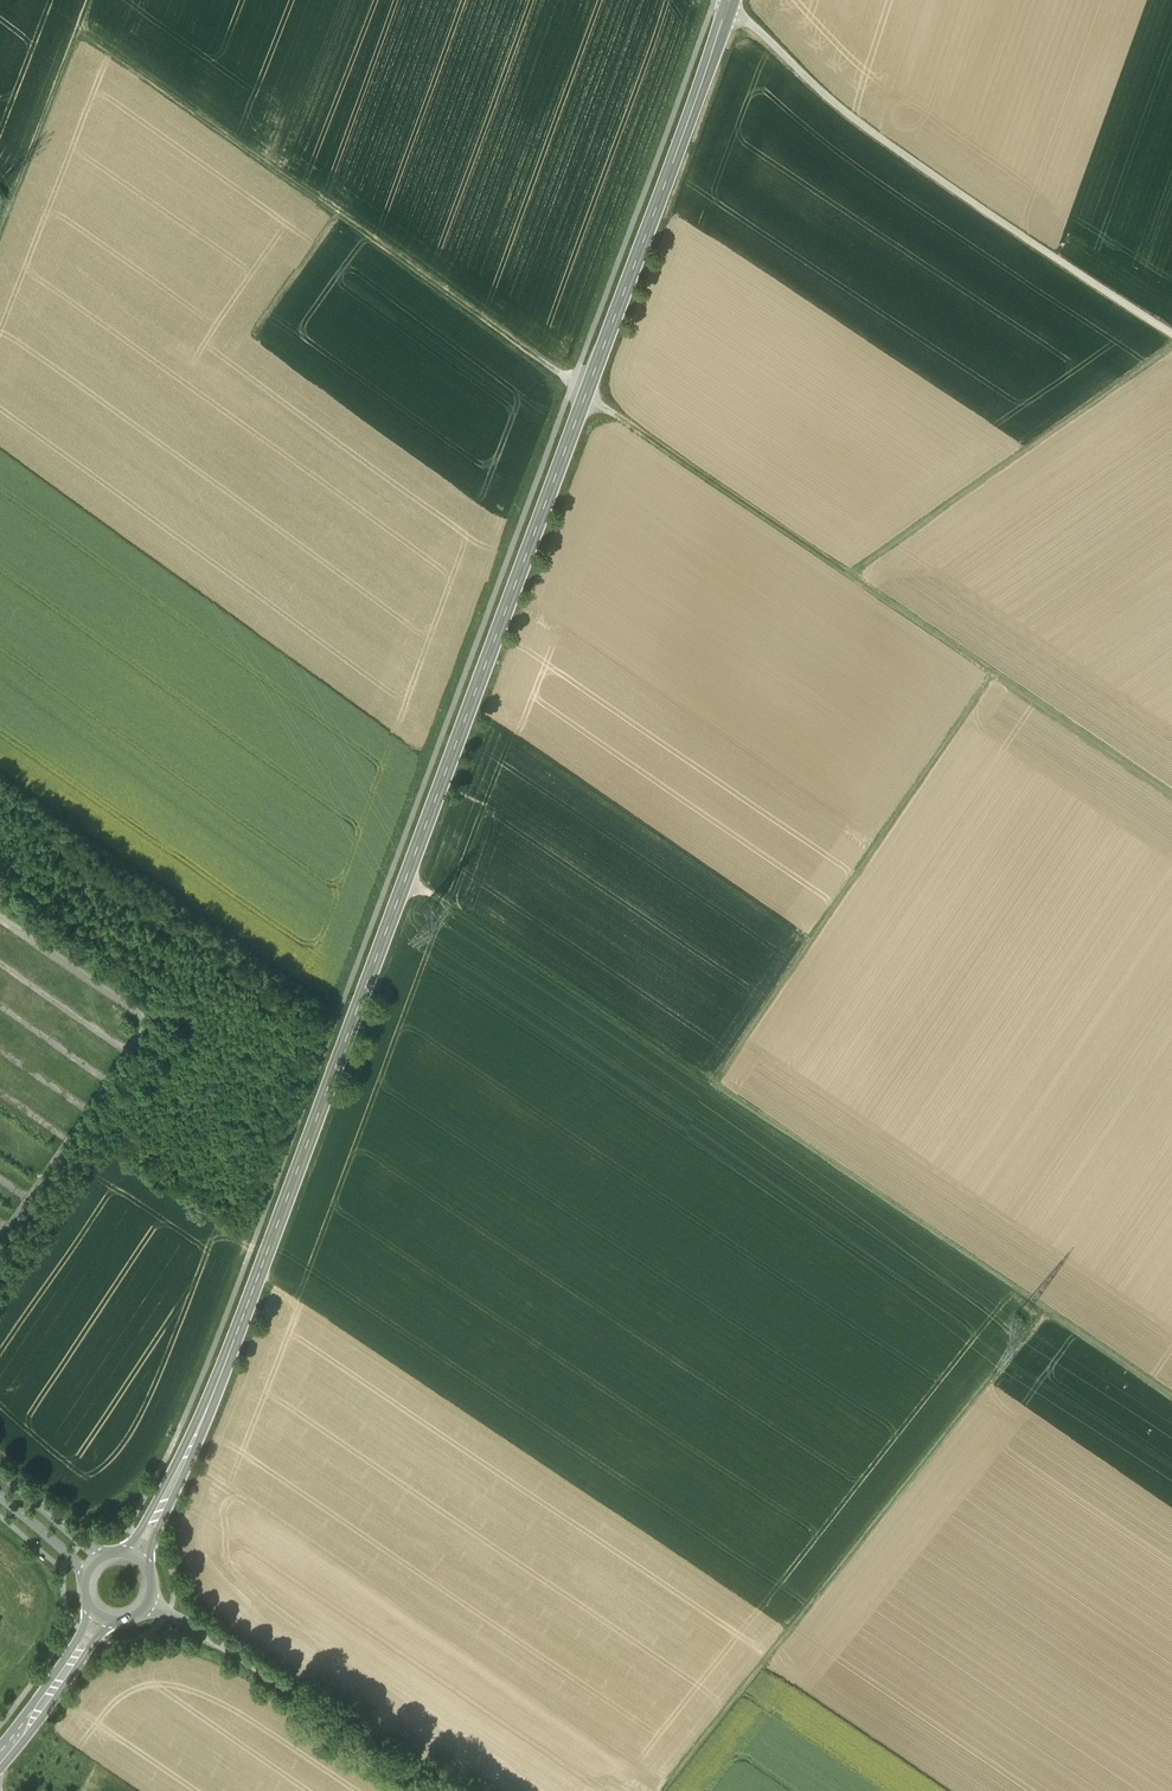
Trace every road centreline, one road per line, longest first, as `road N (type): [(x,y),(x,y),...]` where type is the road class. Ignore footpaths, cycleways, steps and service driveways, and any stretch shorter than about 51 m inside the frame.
road 1 (tertiary): [(226,1361),(730,1)]
road 2 (track): [(403,884),(1171,1397)]
road 3 (track): [(585,398),(1171,796)]
road 4 (track): [(661,1790),(1046,1311)]
road 5 (track): [(76,31),(573,385)]
road 6 (track): [(1171,334),(818,93),(730,1)]
road 7 (track): [(994,674),(712,1087)]
road 8 (track): [(850,575),(1171,349)]
road 9 (unclassified): [(148,1603),(439,1790)]
road 10 (track): [(0,228),(88,0)]
road 11 (tertiary): [(147,1569),(226,1361)]
road 12 (tertiary): [(226,1361),(123,1553)]
road 13 (tertiary): [(0,1770),(118,1621)]
road 14 (tertiary): [(92,1609),(0,1746)]
road 15 (unclassified): [(100,1558),(0,1475)]

